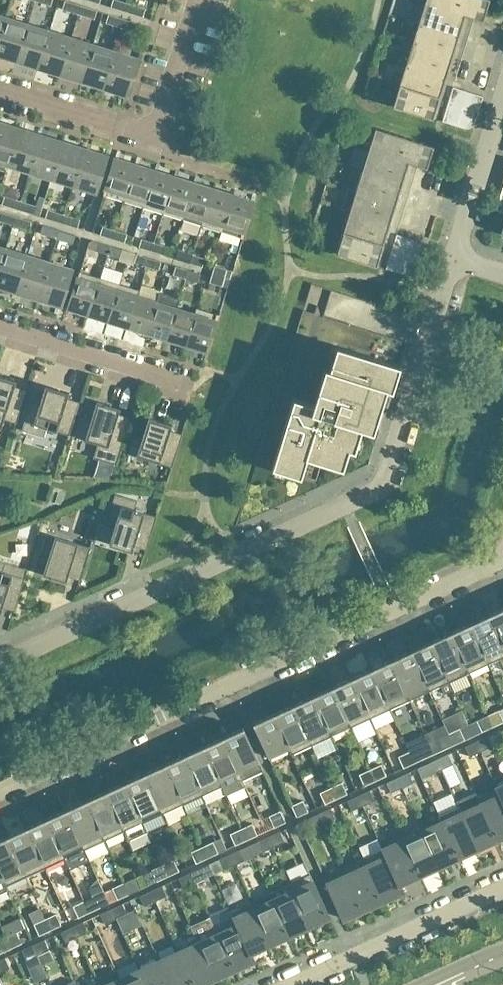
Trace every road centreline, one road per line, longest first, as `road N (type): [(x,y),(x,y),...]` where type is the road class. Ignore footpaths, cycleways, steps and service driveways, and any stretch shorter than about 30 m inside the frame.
road 1 (residential): [(452,258),(376,488),(0,663)]
road 2 (residential): [(0,790),(502,554)]
road 3 (residential): [(0,90),(135,131),(161,116),(198,0)]
road 4 (residential): [(305,984),(502,894)]
road 5 (residential): [(183,384),(0,327)]
road 6 (residential): [(452,258),(502,95)]

